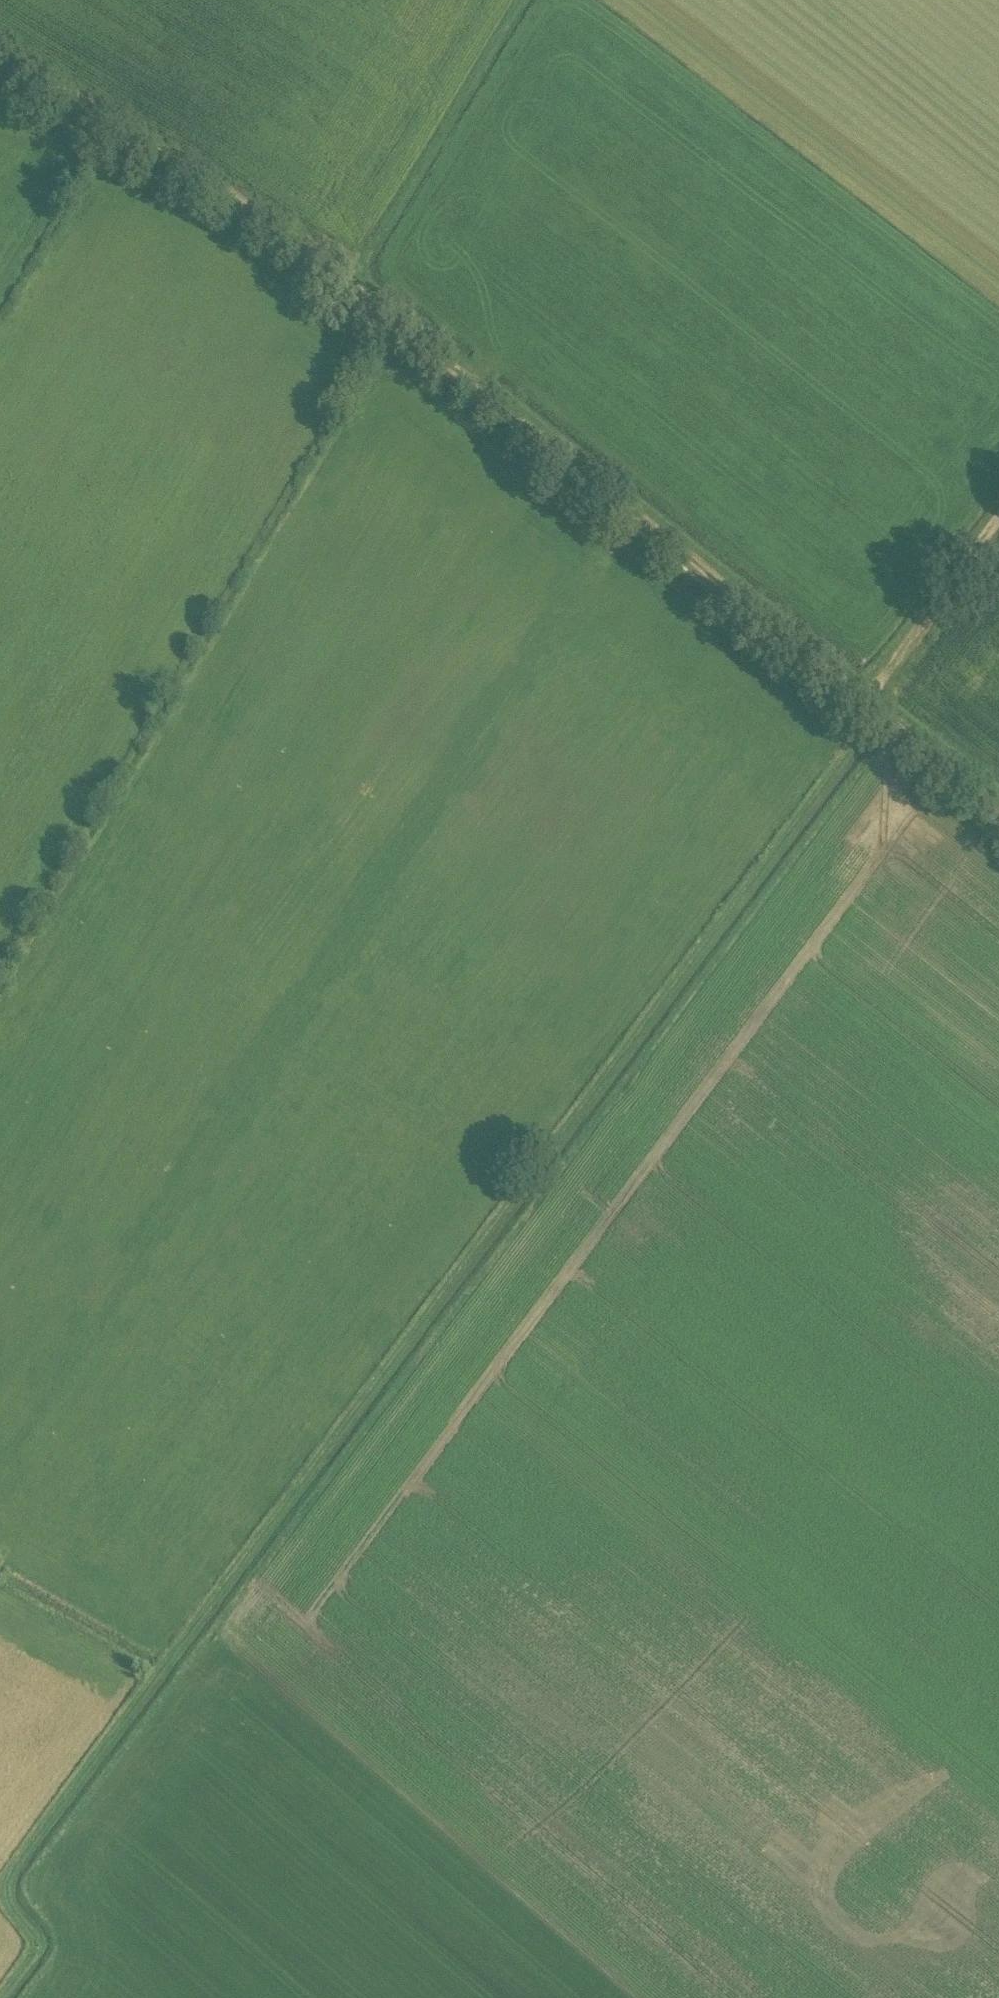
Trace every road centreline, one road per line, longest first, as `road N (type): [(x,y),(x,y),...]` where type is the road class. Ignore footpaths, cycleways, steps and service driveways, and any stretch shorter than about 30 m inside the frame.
road 1 (track): [(0,55),(252,212),(403,325),(998,803)]
road 2 (track): [(871,699),(998,528)]

